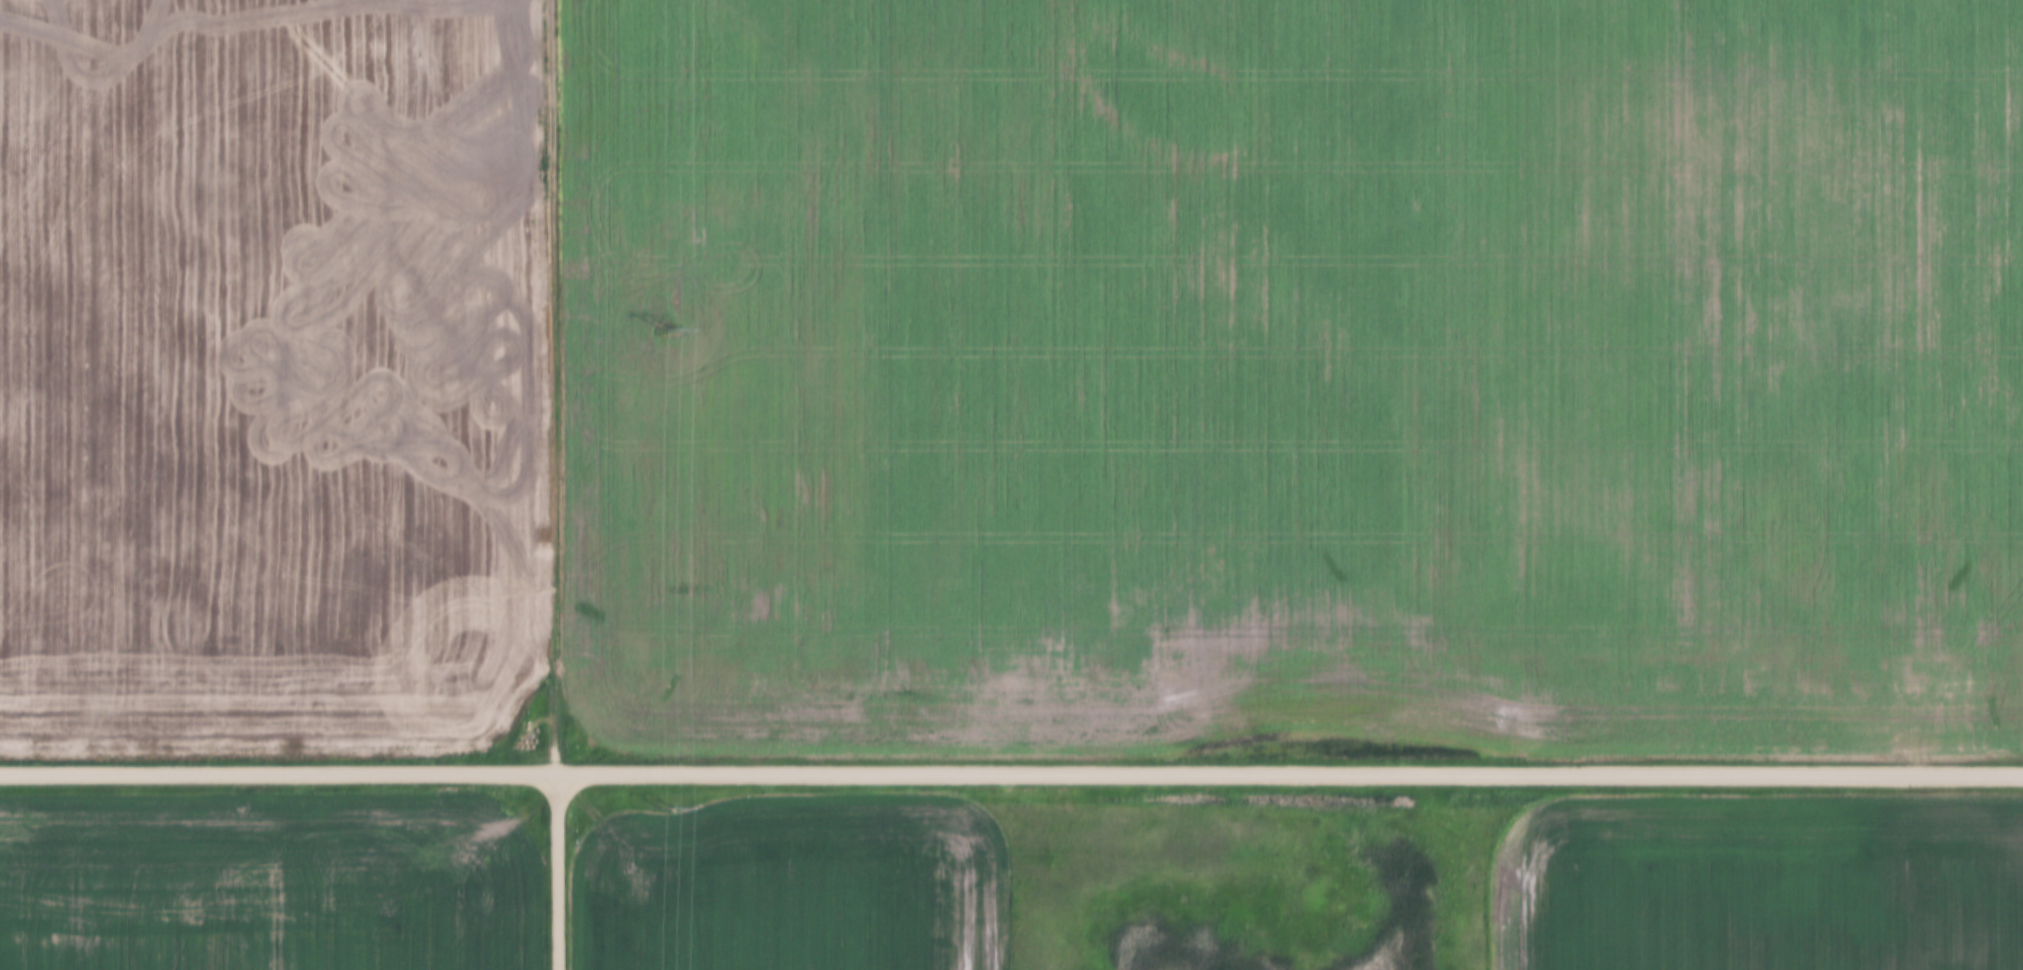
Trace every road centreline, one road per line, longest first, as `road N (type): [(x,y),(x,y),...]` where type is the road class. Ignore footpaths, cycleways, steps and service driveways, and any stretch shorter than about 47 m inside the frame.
road 1 (residential): [(2022,775),(0,775)]
road 2 (residential): [(561,969),(562,773)]

